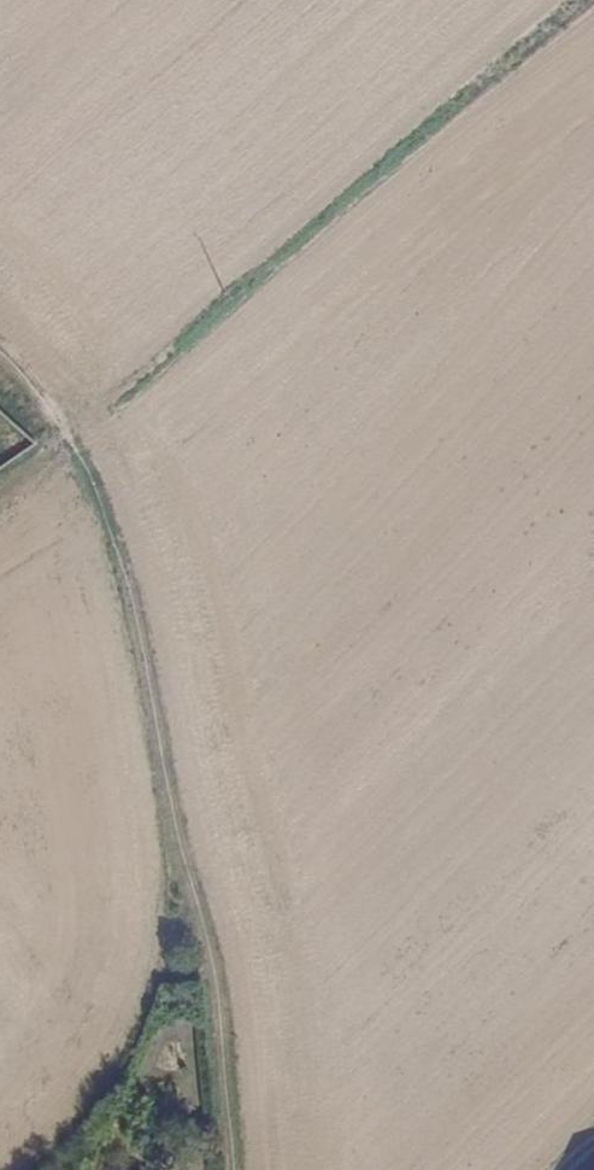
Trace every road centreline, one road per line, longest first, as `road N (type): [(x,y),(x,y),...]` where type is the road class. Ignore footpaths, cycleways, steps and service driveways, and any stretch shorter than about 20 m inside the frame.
road 1 (track): [(232,1169),(215,979),(148,673),(120,560),(68,442)]

